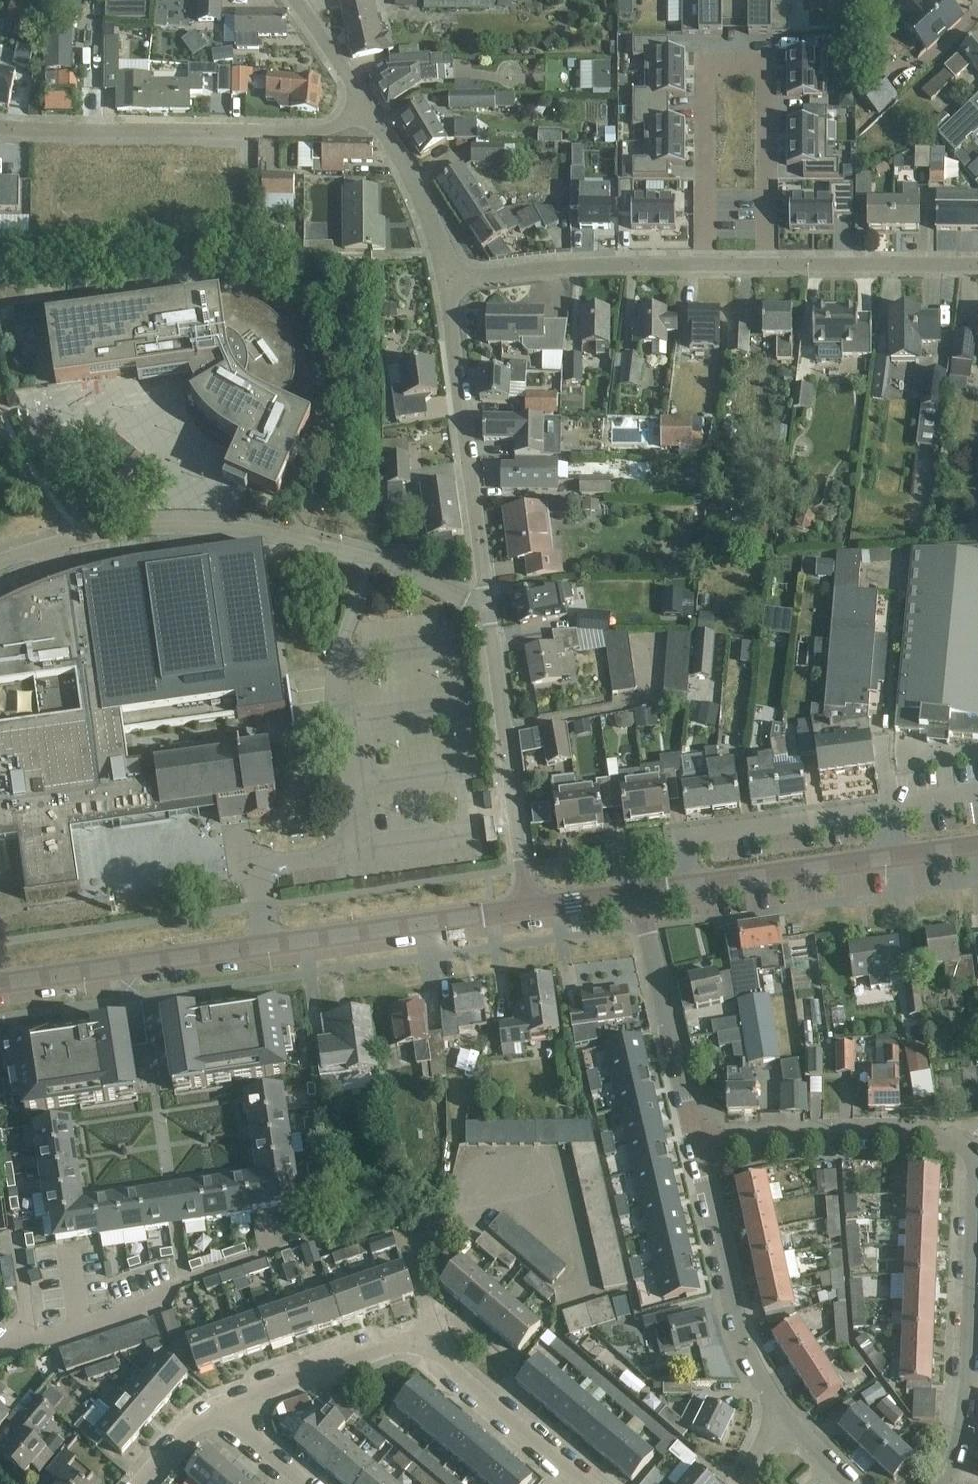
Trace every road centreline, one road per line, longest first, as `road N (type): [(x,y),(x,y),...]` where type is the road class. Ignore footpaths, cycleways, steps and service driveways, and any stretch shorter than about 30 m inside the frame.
road 1 (residential): [(948,1483),(963,1430),(977,1183),(971,1163),(953,1146),(923,1139),(696,1142)]
road 2 (residential): [(774,270),(771,63),(705,64),(708,271)]
road 3 (residential): [(576,1483),(492,1417),(434,1346),(394,1344),(232,1408)]
road 4 (residential): [(529,909),(130,966)]
road 5 (residential): [(0,132),(306,139),(376,121)]
road 6 (residential): [(490,618),(453,280)]
road 7 (residential): [(786,1421),(735,1313),(696,1142)]
road 8 (residential): [(529,909),(490,618)]
road 9 (residential): [(641,896),(898,857)]
road 10 (residential): [(453,280),(708,271)]
road 11 (residential): [(696,1142),(641,896)]
road 12 (residential): [(680,853),(889,819)]
road 13 (residential): [(774,270),(977,270)]
road 14 (residential): [(490,618),(394,565),(314,542)]
road 15 (residential): [(453,280),(418,185),(376,121)]
road 16 (residential): [(376,121),(292,0)]
road 17 (residential): [(130,966),(0,985)]
road 18 (residential): [(232,1408),(182,1438),(141,1483)]

